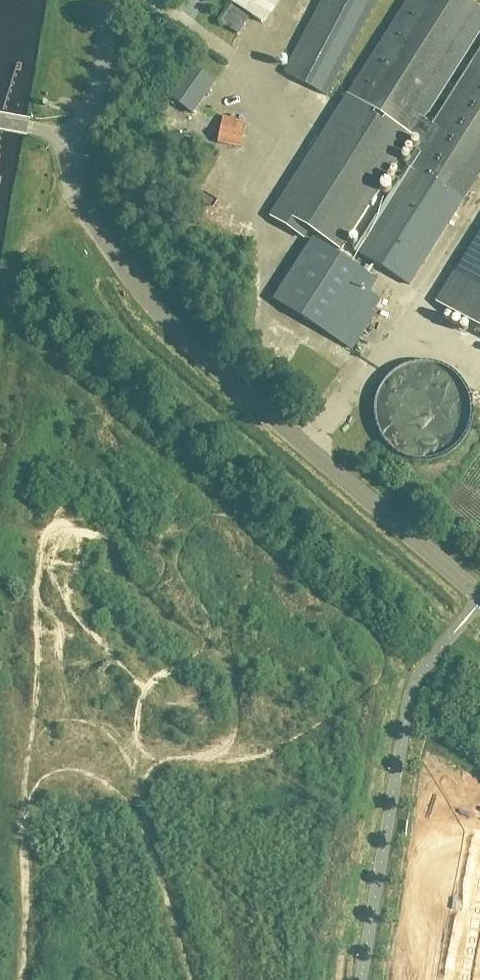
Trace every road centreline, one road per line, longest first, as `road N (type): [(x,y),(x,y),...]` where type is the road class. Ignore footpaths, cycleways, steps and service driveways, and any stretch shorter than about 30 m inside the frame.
road 1 (unclassified): [(479,594),(159,315),(75,196),(69,174),(78,140)]
road 2 (unclassified): [(78,140),(103,68),(101,0)]

